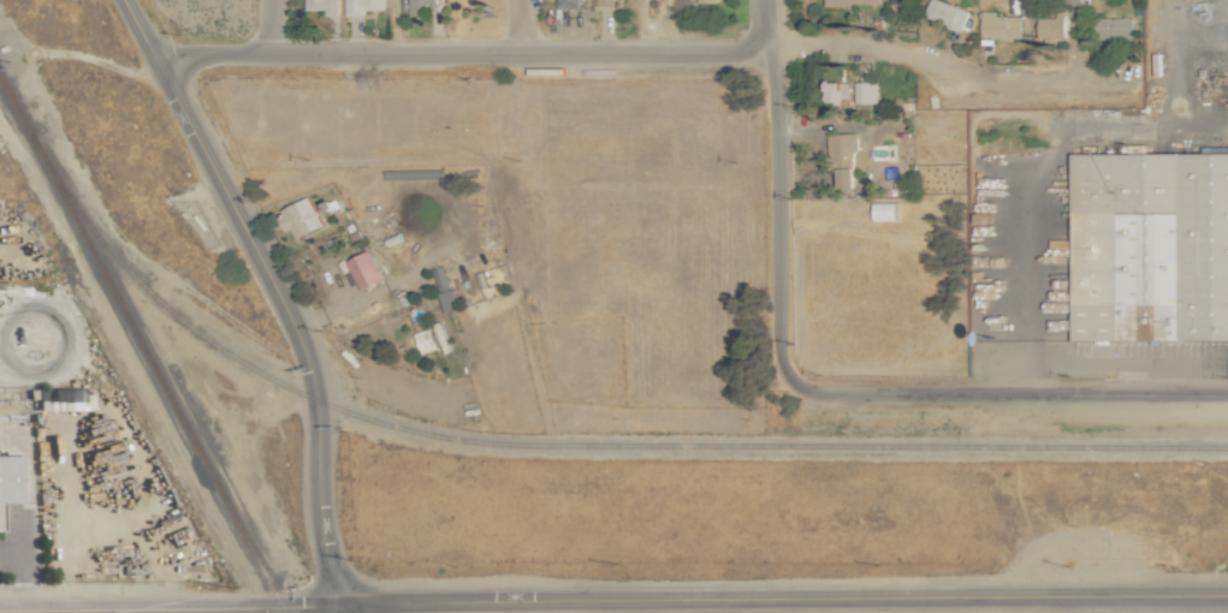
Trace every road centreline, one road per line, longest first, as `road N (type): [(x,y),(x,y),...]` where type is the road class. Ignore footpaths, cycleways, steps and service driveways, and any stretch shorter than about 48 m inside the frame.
road 1 (secondary): [(1227,595),(350,605)]
road 2 (residential): [(772,49),(517,59),(154,55)]
road 3 (tertiary): [(154,55),(309,362),(322,544),(350,605)]
road 4 (residential): [(1227,396),(809,394),(788,383)]
road 5 (secondary): [(350,605),(0,611)]
road 6 (residential): [(788,383),(777,363),(772,49)]

